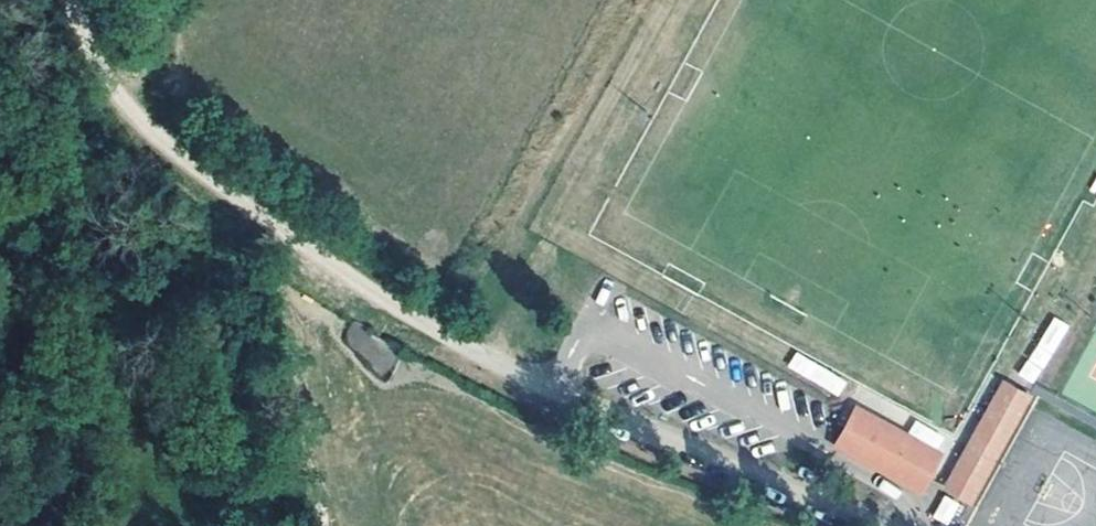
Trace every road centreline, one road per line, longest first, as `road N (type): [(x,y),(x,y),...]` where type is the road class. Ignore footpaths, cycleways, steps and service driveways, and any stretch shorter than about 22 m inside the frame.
road 1 (unclassified): [(871,525),(488,361),(347,270),(0,19)]
road 2 (track): [(92,525),(51,463),(0,279)]
road 3 (track): [(0,16),(114,97),(73,0)]

